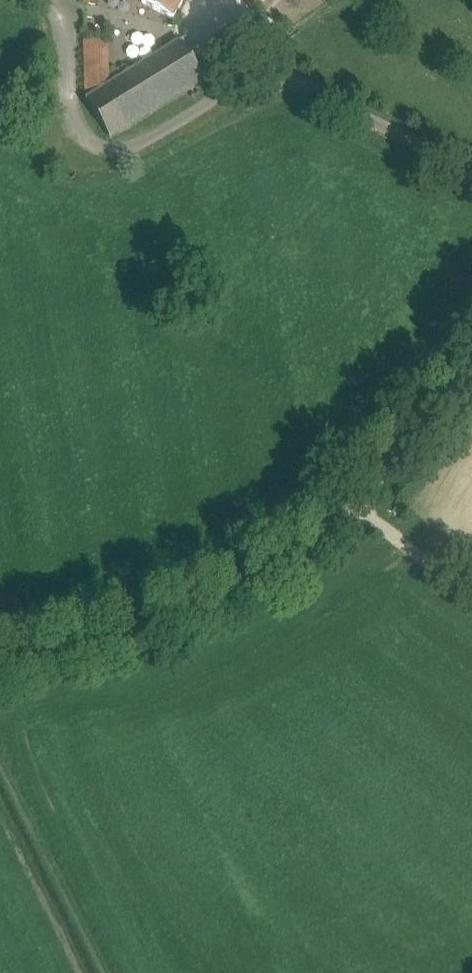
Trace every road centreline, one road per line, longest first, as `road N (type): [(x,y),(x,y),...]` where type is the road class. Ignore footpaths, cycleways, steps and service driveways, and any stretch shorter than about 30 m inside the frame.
road 1 (unclassified): [(55,0),(64,3),(69,97),(88,136),(102,146),(137,145),(253,82),(289,81),(471,171)]
road 2 (unclassified): [(0,668),(97,646),(273,577),(323,540),(471,378)]
road 3 (track): [(357,504),(471,598)]

